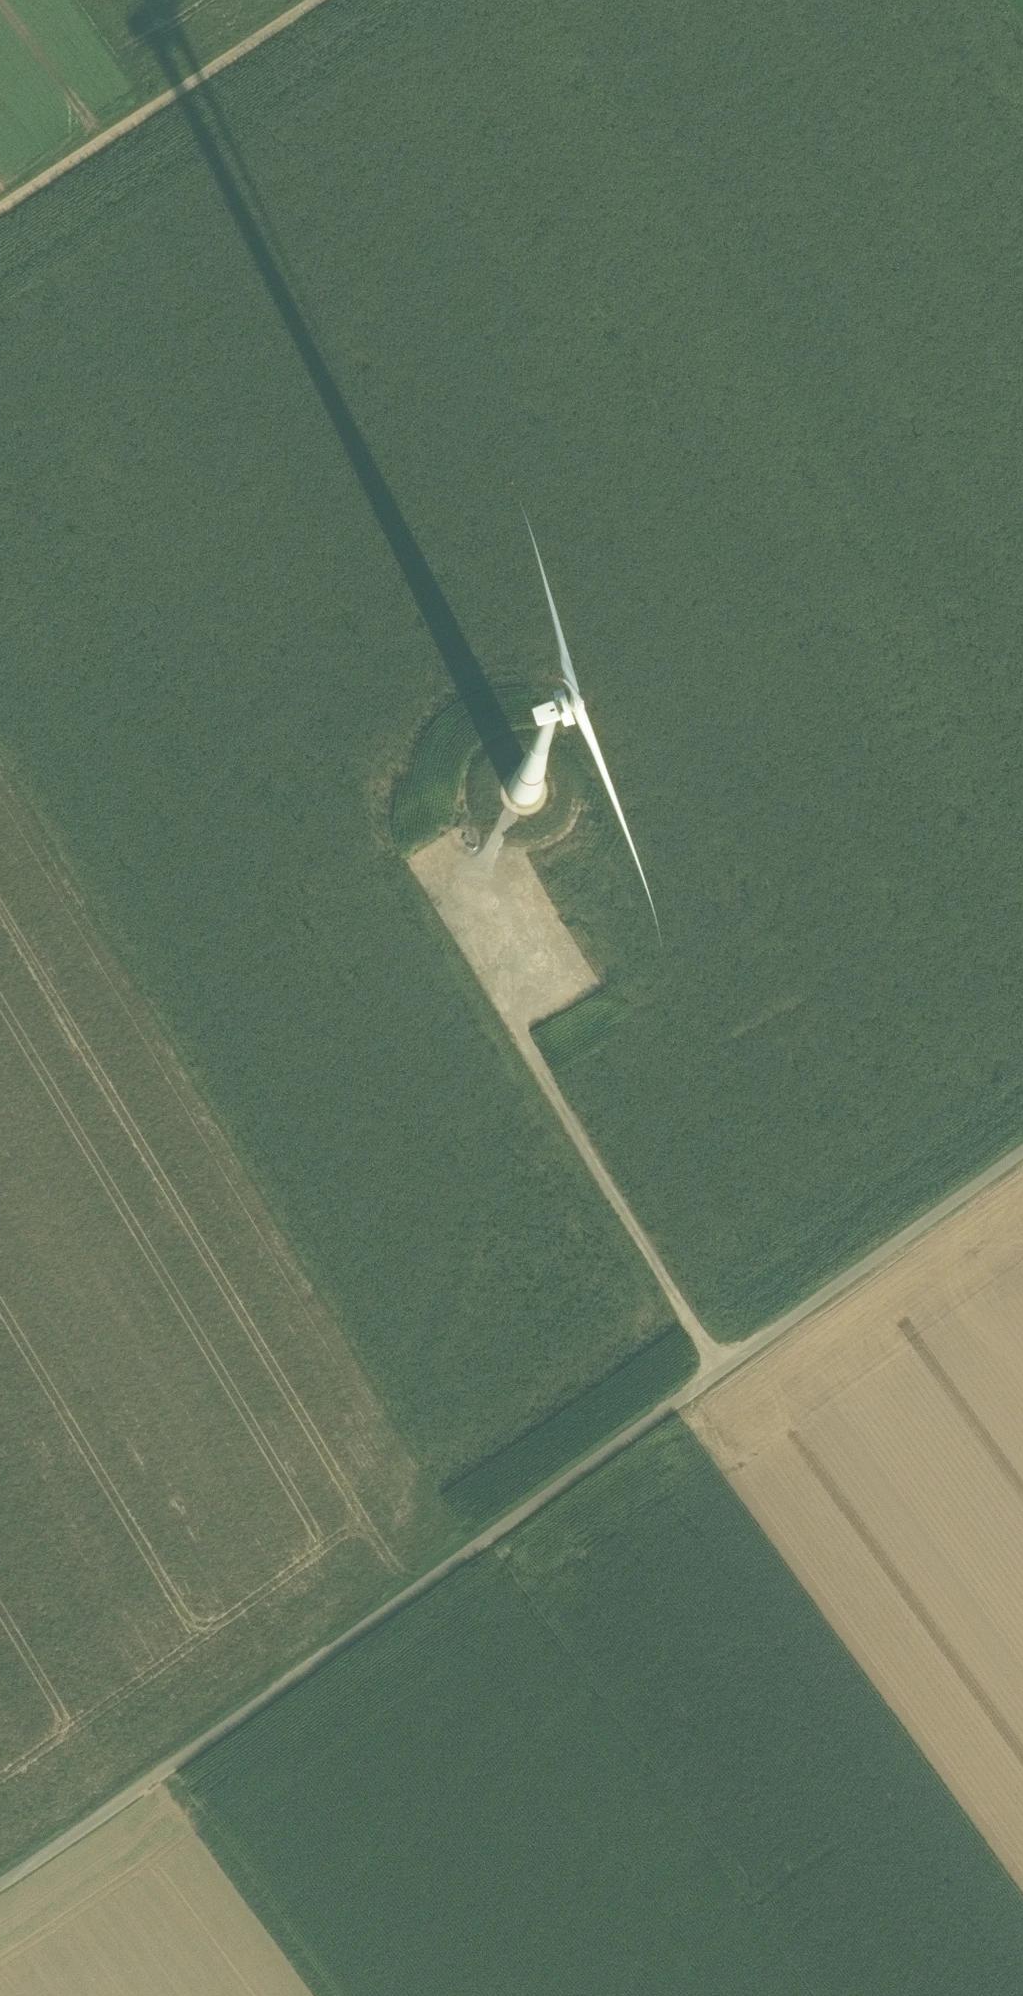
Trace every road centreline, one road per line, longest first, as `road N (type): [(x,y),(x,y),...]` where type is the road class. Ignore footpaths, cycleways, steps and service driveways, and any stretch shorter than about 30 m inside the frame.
road 1 (track): [(1022,1158),(656,1417),(0,1858)]
road 2 (track): [(516,865),(562,1128),(723,1368)]
road 3 (track): [(321,0),(0,210)]

